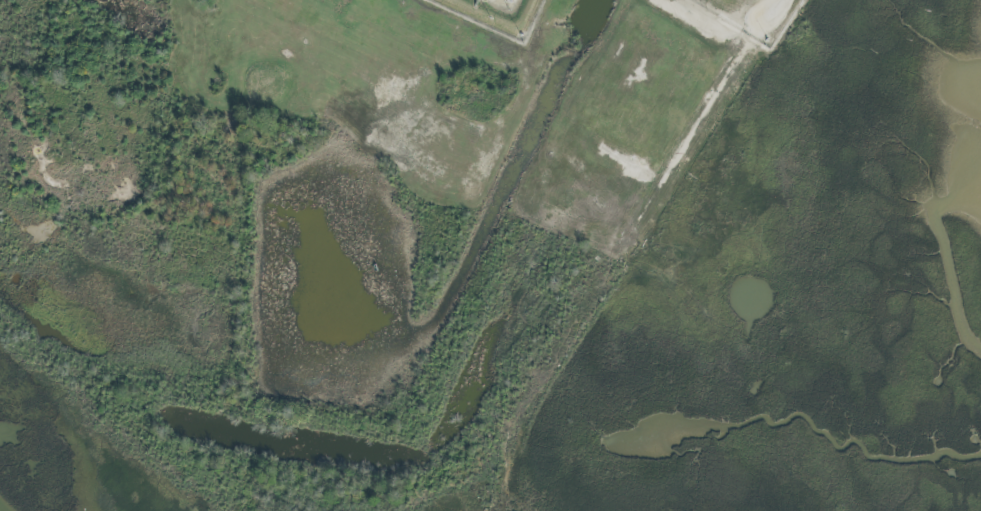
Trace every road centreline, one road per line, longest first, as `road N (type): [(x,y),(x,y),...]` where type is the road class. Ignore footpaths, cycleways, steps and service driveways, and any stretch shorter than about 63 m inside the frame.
road 1 (track): [(523,510),(517,435),(540,361),(664,202),(784,0)]

